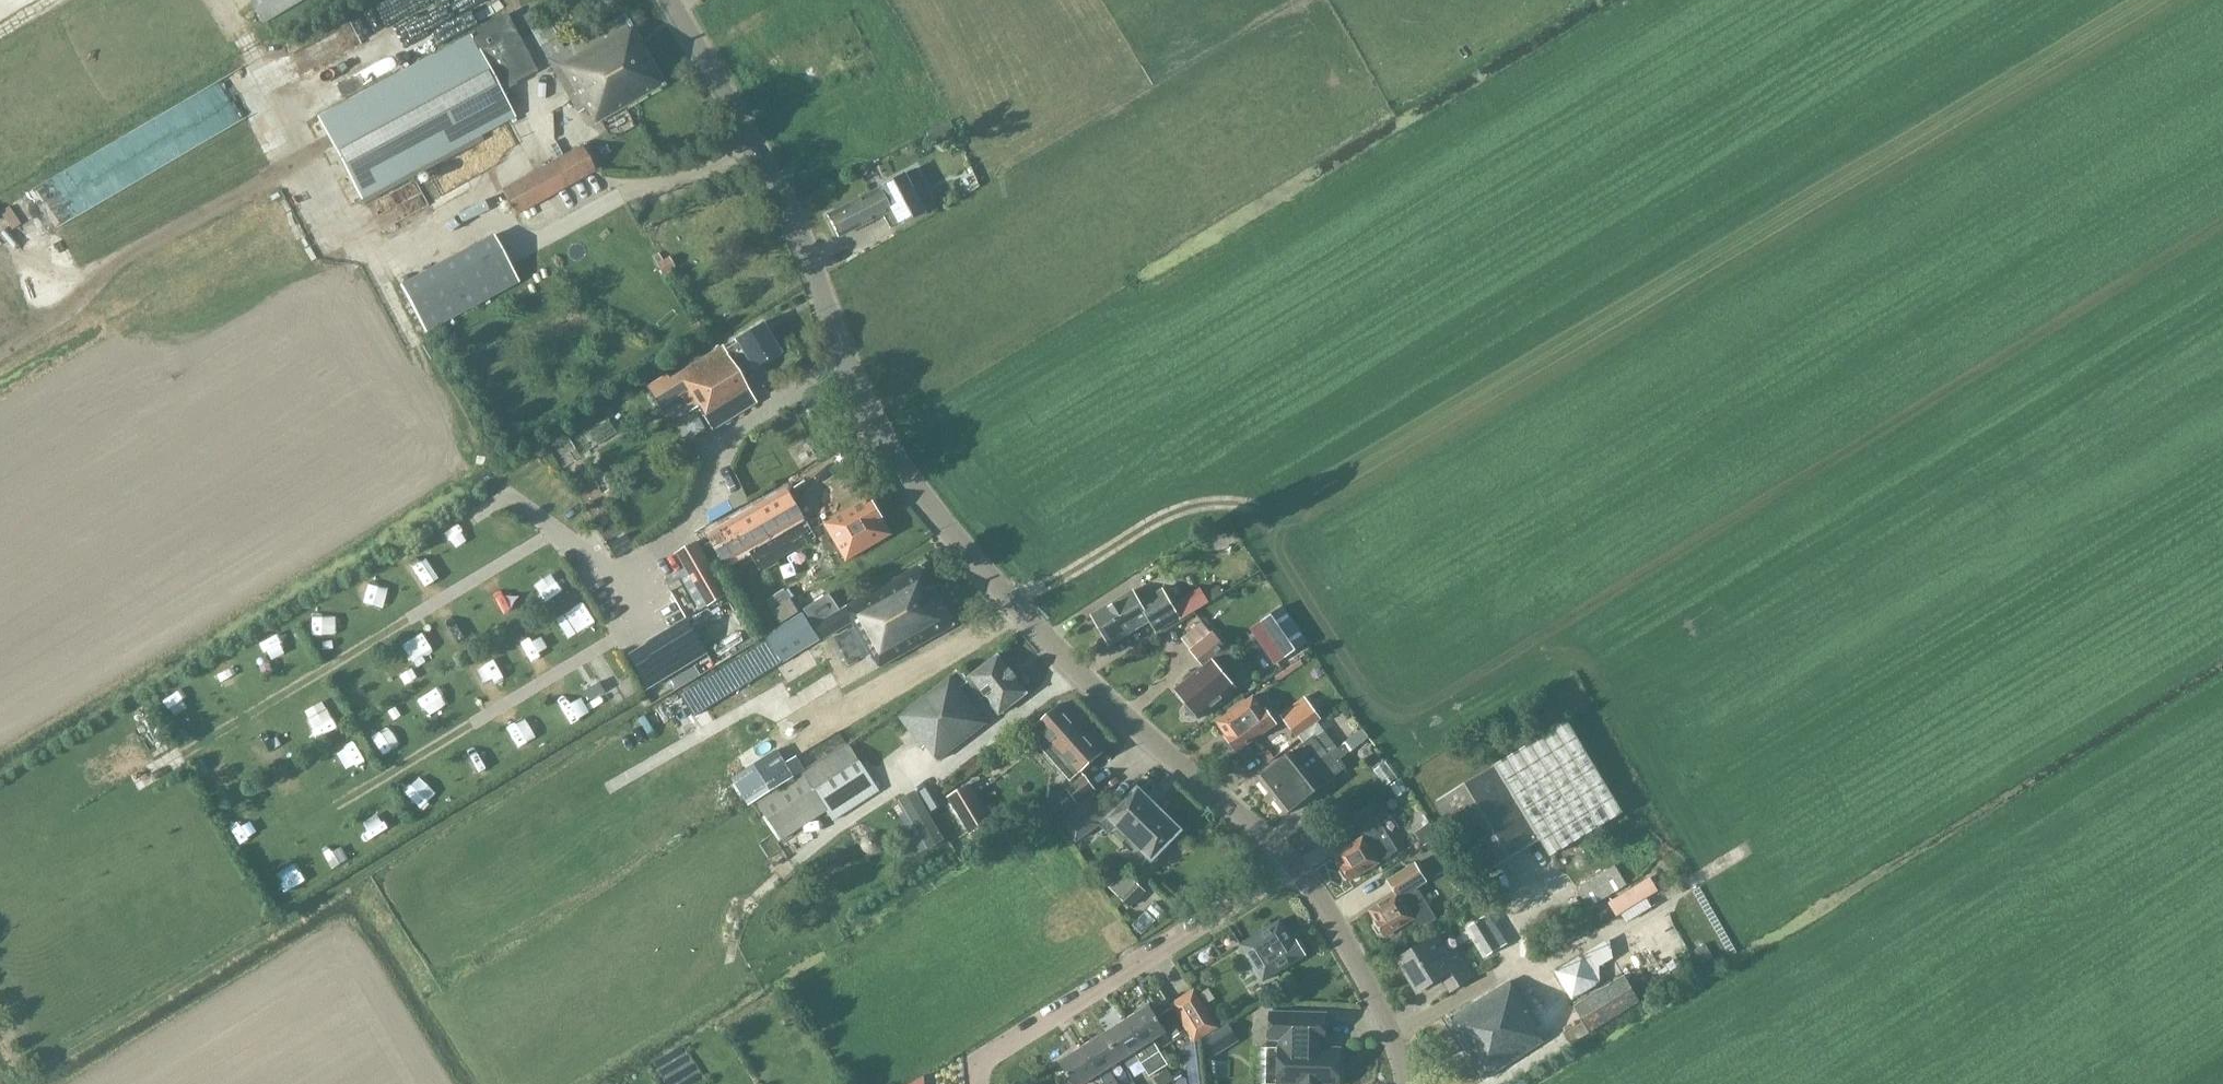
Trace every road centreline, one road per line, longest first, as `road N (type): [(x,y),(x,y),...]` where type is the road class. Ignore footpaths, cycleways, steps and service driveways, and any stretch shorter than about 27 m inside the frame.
road 1 (unclassified): [(1295,863),(1138,724),(972,559),(877,428),(822,308),(799,227),(668,0)]
road 2 (track): [(0,353),(37,331),(93,272),(309,164),(361,240),(402,257),(488,219),(529,241),(629,190),(665,186),(752,139)]
road 3 (residential): [(977,1083),(980,1061),(990,1053),(1295,863)]
road 4 (unclassified): [(1410,1083),(1362,973),(1295,863)]

